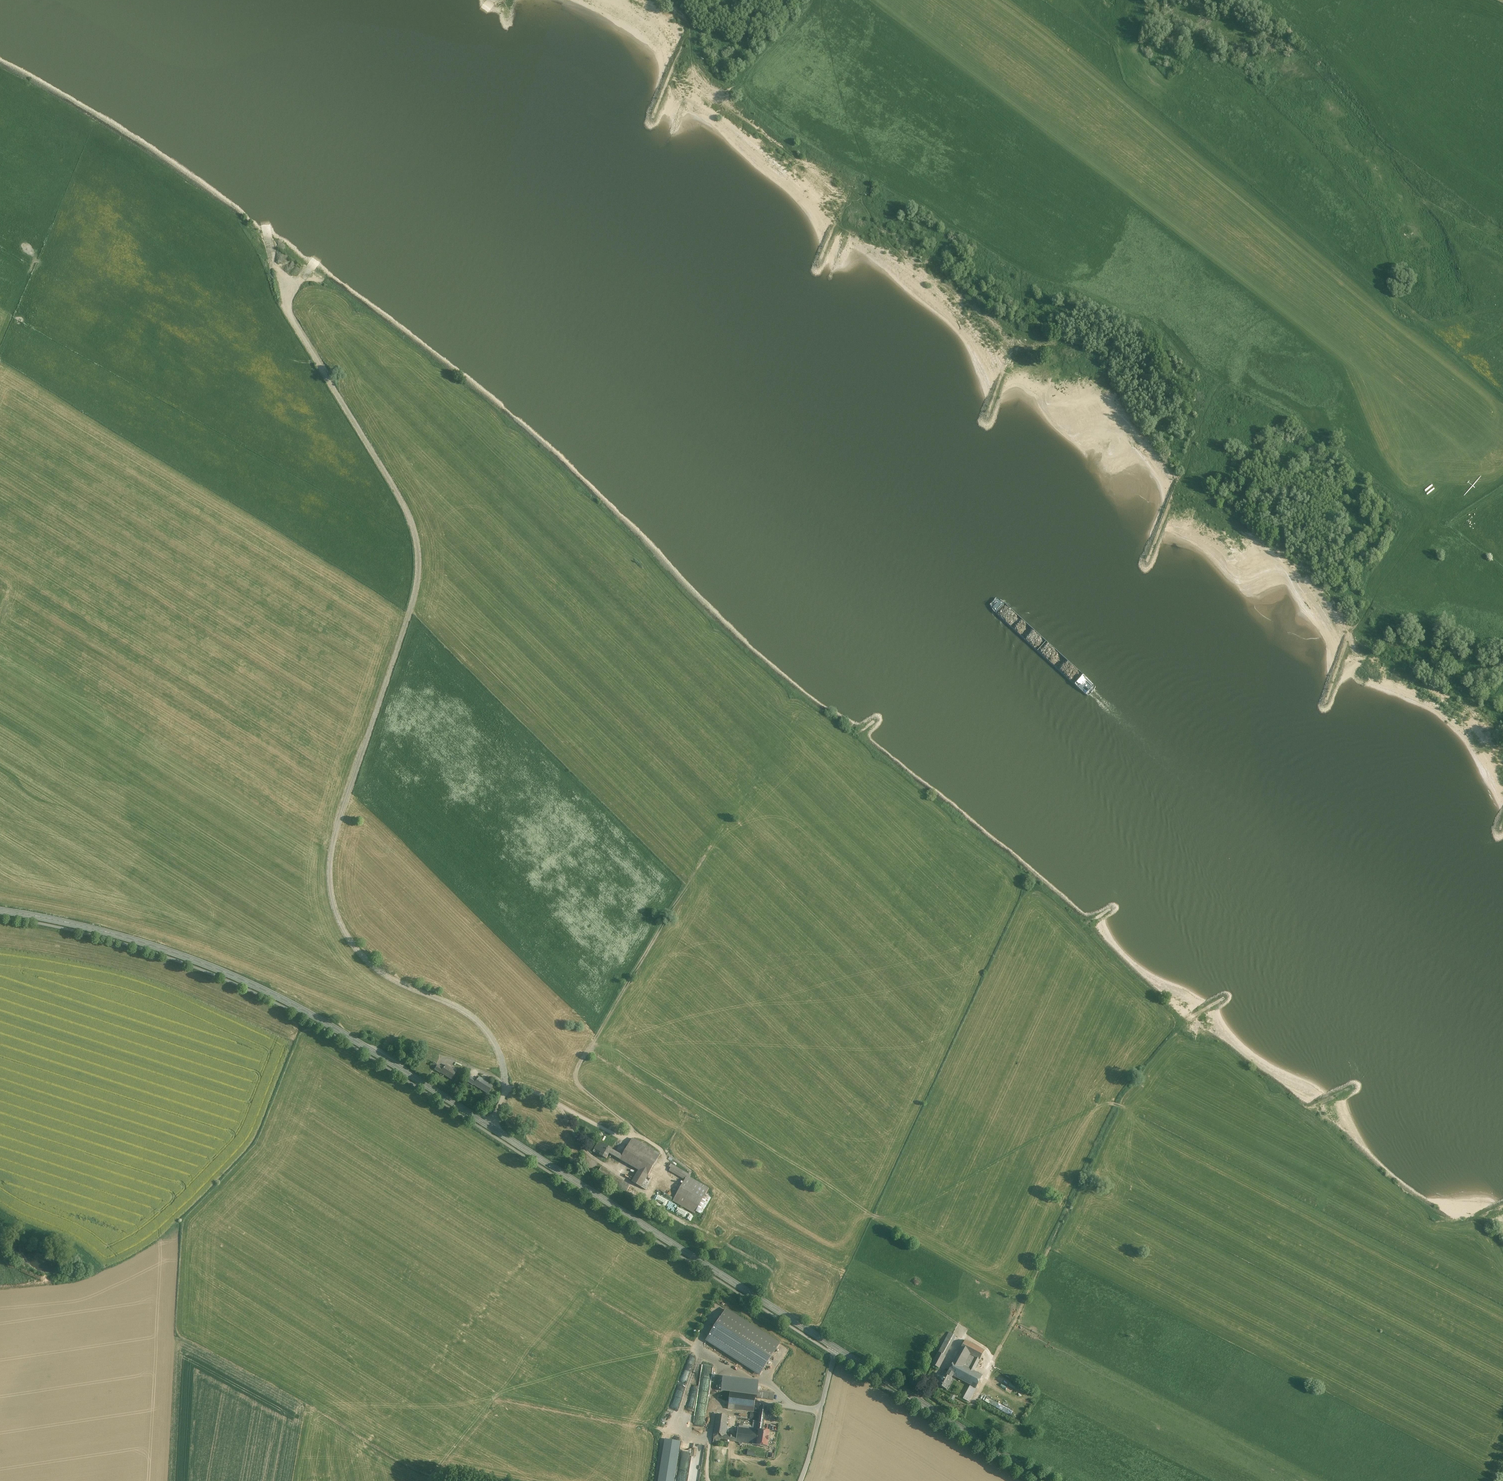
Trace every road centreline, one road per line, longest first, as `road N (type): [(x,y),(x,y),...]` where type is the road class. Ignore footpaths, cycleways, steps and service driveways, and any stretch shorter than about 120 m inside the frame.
road 1 (secondary): [(838,1349),(297,1008),(138,941),(0,911)]
road 2 (track): [(505,1088),(552,1100),(626,1139),(633,1133),(576,1072),(678,899)]
road 3 (secondary): [(1045,1480),(838,1349)]
road 4 (unclassified): [(838,1349),(799,1480)]

